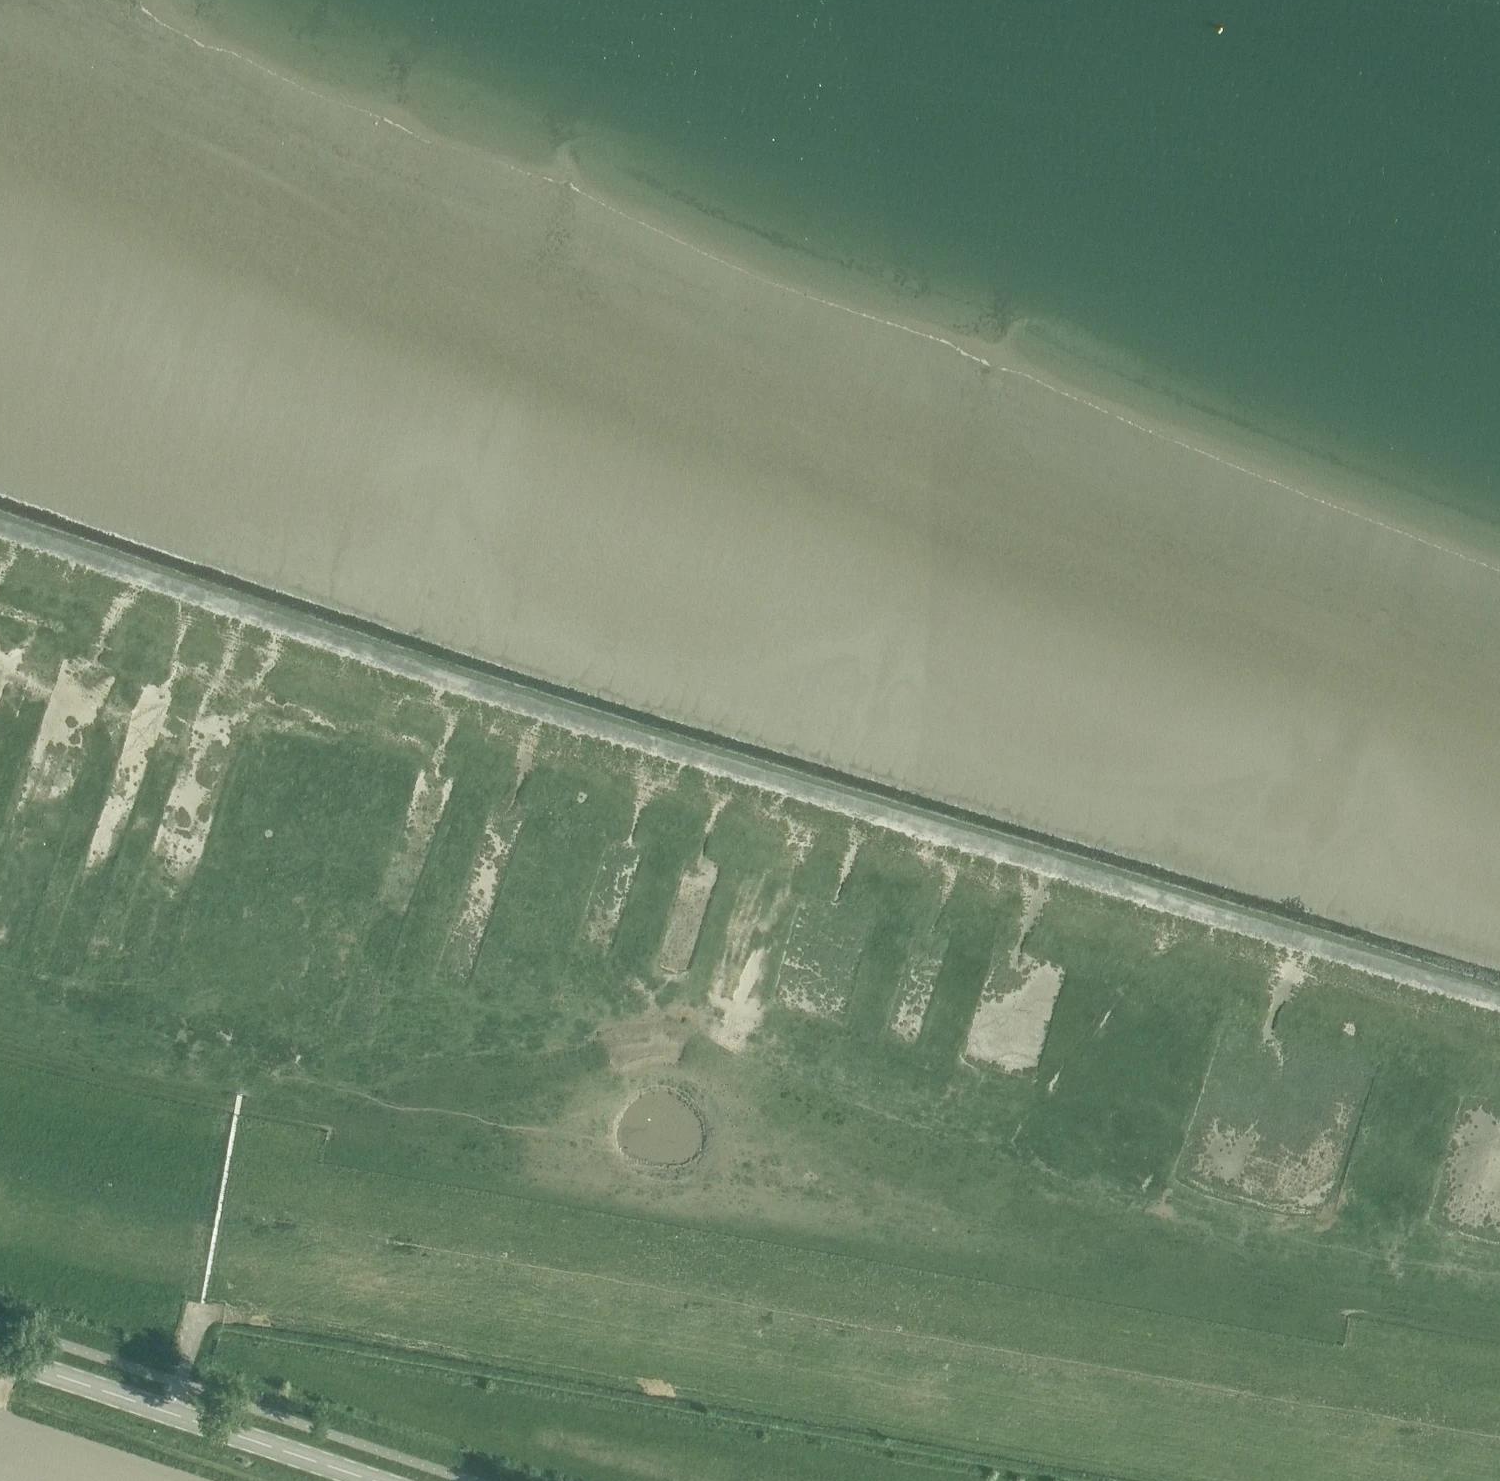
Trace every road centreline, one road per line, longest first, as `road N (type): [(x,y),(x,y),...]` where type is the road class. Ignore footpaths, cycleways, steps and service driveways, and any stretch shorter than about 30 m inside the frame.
road 1 (secondary): [(357,1480),(0,1361)]

